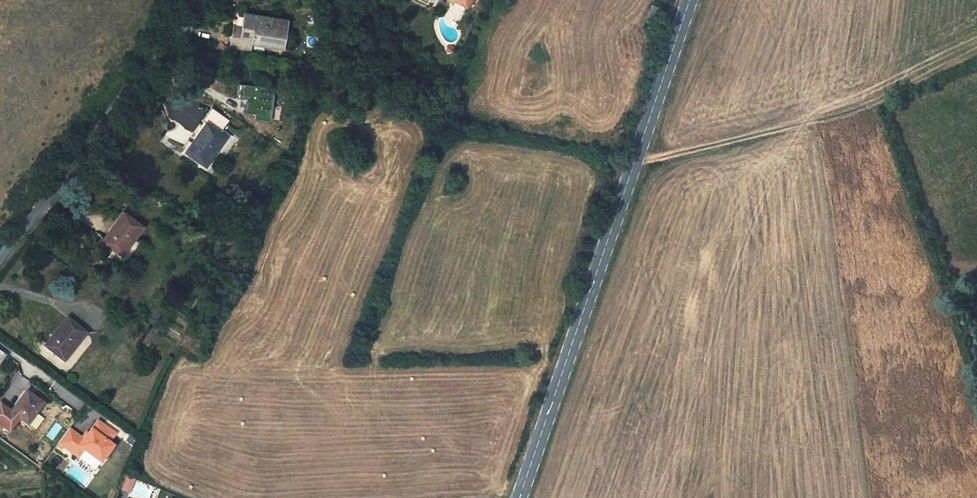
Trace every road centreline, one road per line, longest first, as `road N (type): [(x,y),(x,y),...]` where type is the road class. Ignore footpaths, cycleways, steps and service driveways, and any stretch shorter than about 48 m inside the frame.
road 1 (primary): [(690,0),(519,497)]
road 2 (residential): [(0,262),(192,0)]

